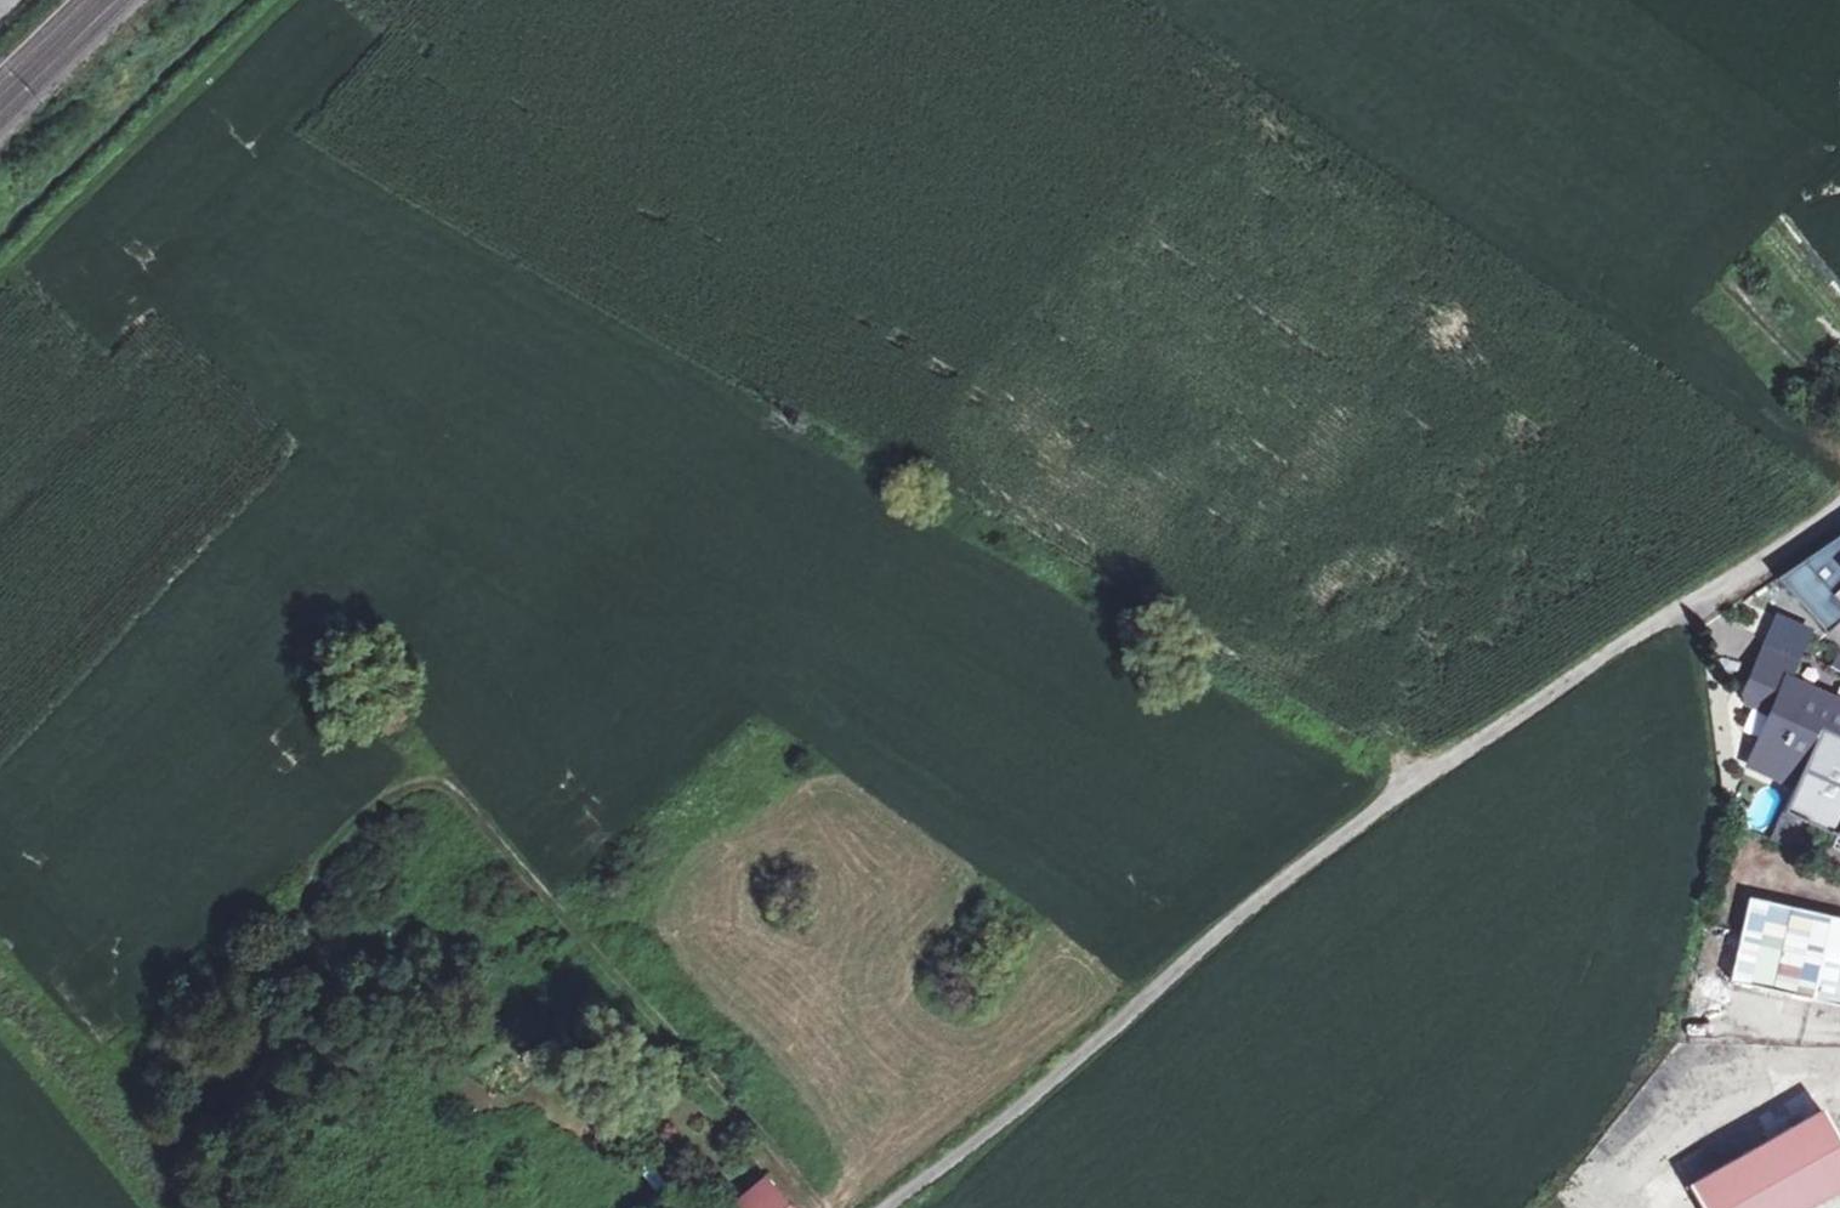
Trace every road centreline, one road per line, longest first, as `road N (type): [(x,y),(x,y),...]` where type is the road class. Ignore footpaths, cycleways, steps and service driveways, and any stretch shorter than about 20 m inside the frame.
road 1 (unclassified): [(889,1207),(1052,1079),(1226,923),(1417,779),(1839,511)]
road 2 (track): [(276,0),(0,266)]
road 3 (track): [(143,1207),(0,1034)]

